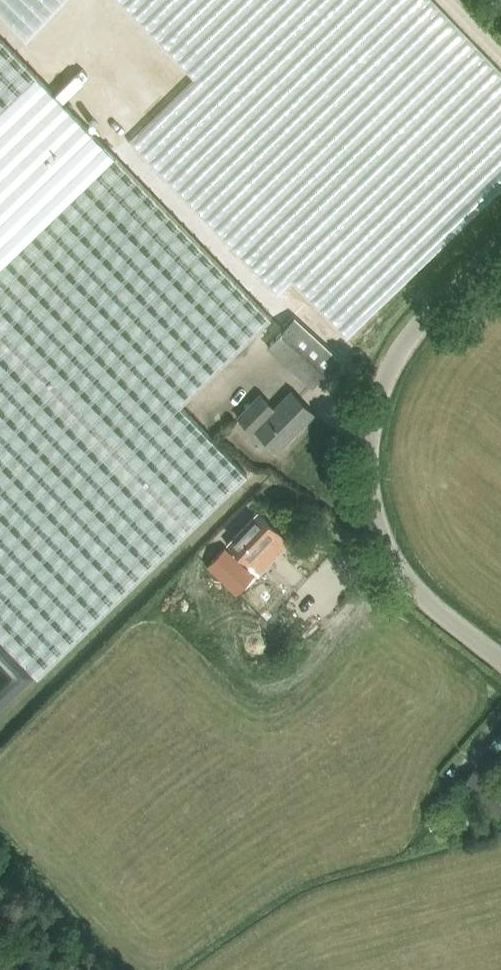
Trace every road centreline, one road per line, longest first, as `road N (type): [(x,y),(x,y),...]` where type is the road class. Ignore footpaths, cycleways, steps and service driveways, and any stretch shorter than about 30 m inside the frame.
road 1 (unclassified): [(500,670),(416,601),(389,543),(379,476),(388,405),(413,347),(500,258)]

